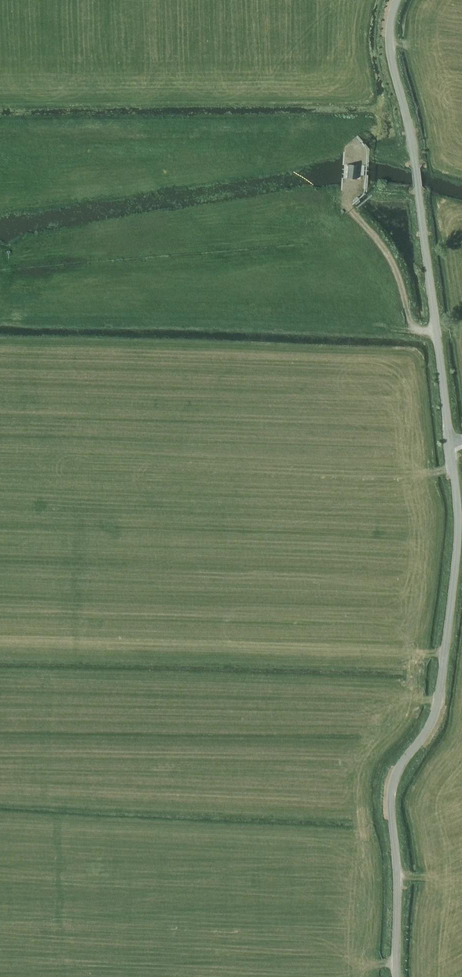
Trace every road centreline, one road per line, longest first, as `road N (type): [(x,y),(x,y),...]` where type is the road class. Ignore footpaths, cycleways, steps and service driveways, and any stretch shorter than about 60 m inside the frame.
road 1 (unclassified): [(396,976),(392,788),(440,691),(458,512),(413,150),(390,46),(397,0)]

